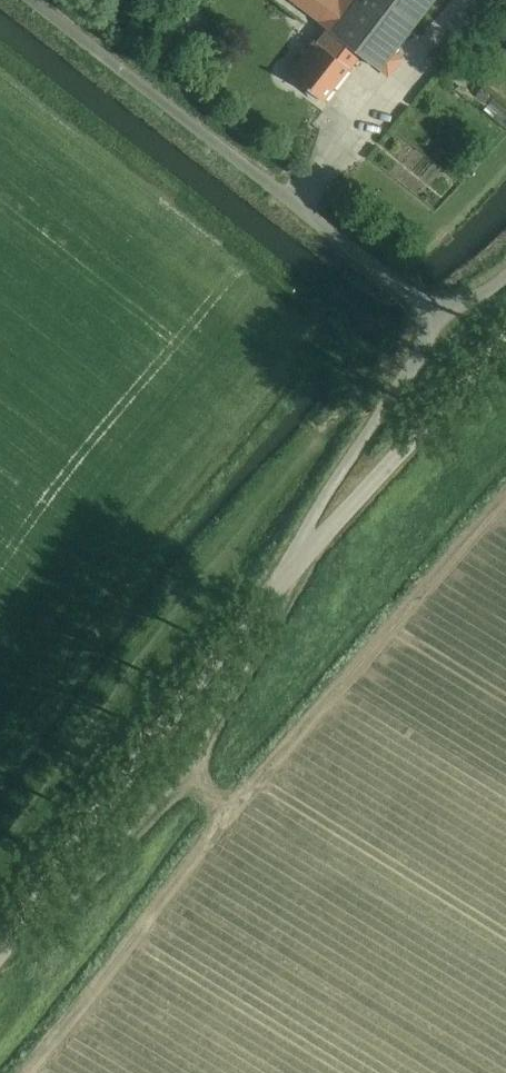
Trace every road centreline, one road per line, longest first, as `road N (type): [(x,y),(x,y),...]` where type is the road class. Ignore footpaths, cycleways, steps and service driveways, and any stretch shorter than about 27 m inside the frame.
road 1 (unclassified): [(431,311),(33,0)]
road 2 (unclassified): [(0,956),(301,558)]
road 3 (unclassified): [(301,558),(505,341)]
road 4 (track): [(9,947),(185,780),(230,807)]
road 5 (unclassified): [(301,558),(340,468),(417,358),(431,311)]
road 6 (track): [(185,780),(248,679),(301,558)]

